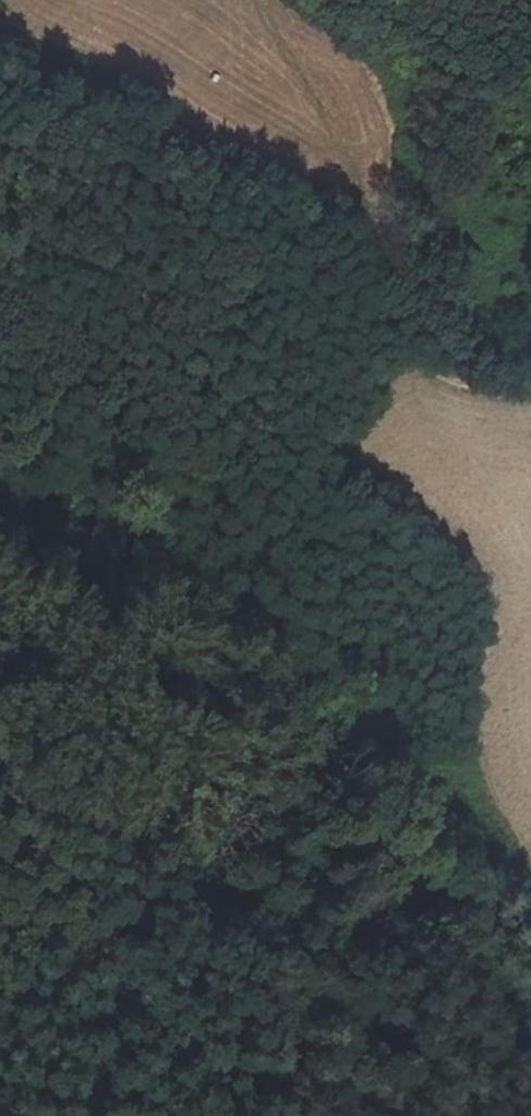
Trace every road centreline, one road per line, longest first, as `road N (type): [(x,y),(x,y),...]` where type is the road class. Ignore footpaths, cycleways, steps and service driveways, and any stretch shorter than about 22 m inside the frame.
road 1 (track): [(530,398),(500,400),(437,384),(411,363),(386,309),(349,151),(301,49),(268,0)]

